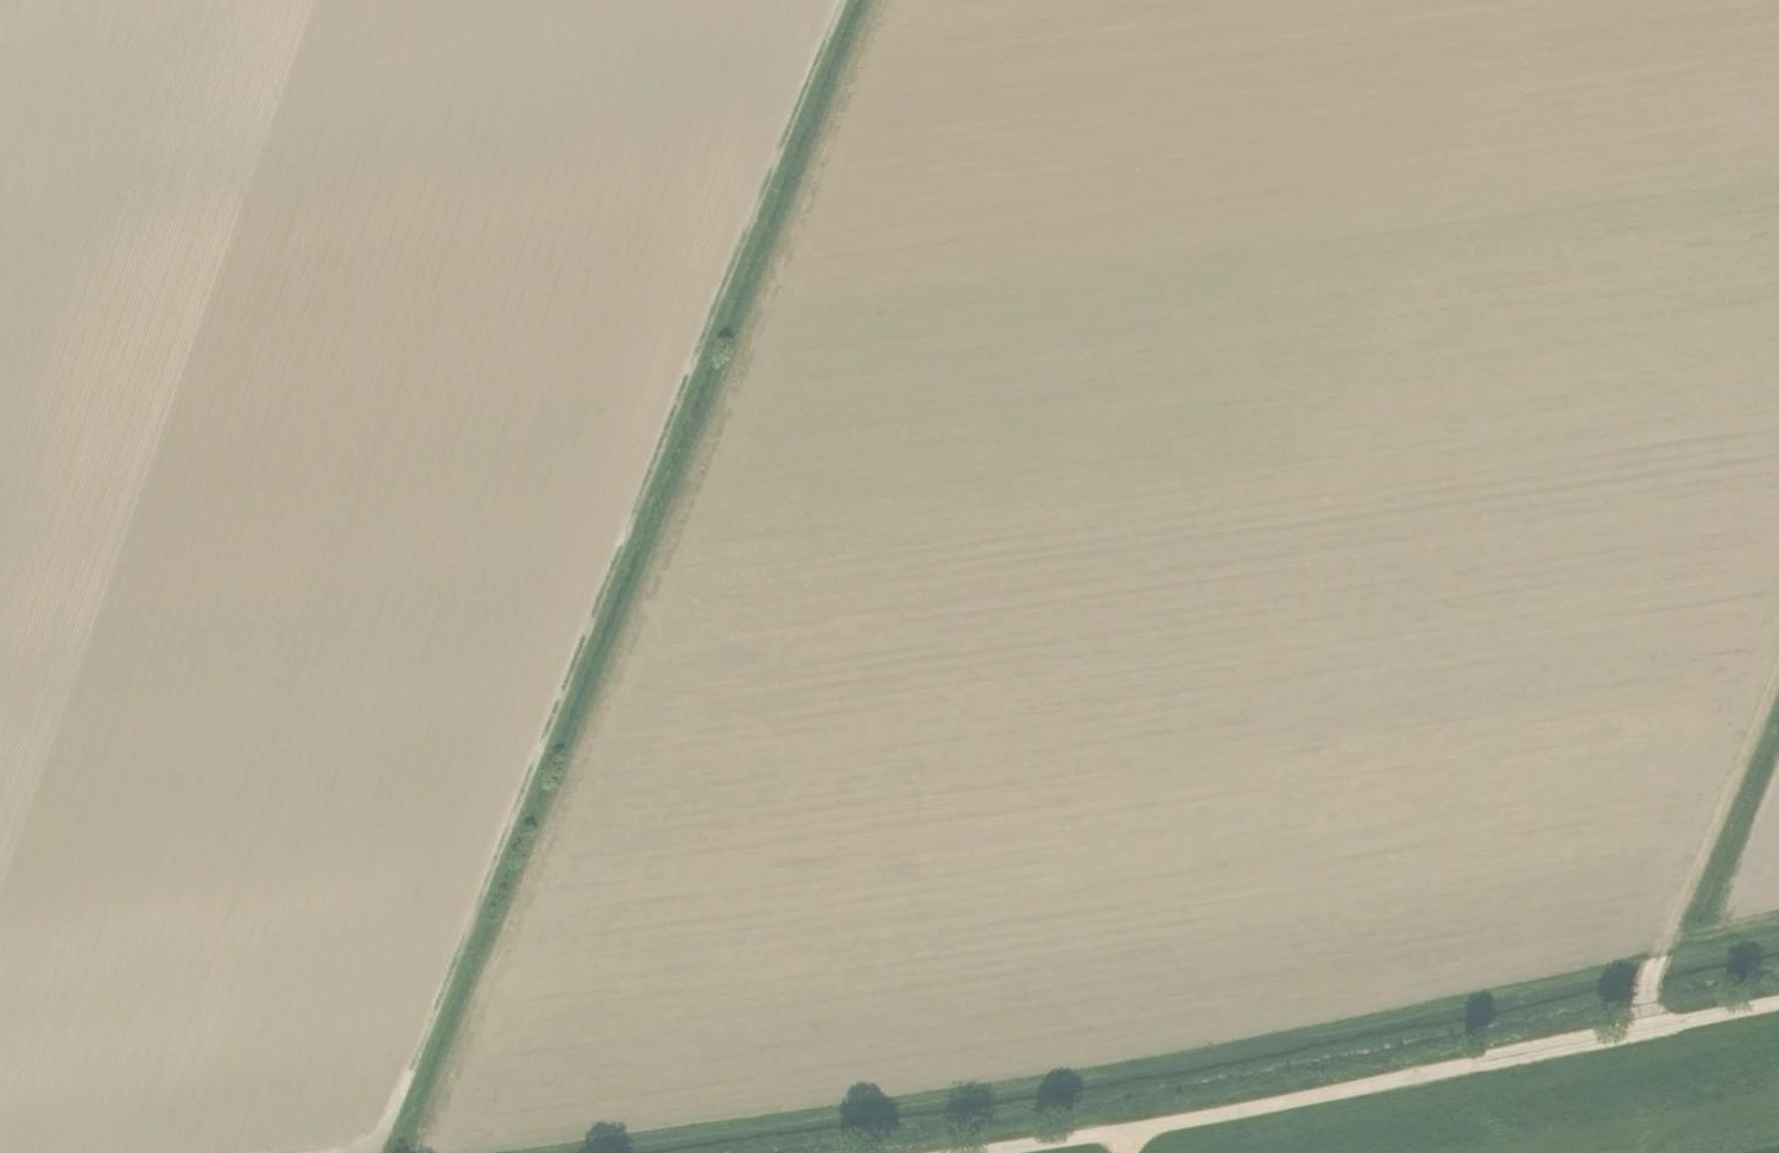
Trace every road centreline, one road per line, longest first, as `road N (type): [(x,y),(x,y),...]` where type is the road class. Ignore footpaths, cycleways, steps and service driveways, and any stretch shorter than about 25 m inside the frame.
road 1 (unclassified): [(969,1152),(1244,1108),(1778,1001)]

